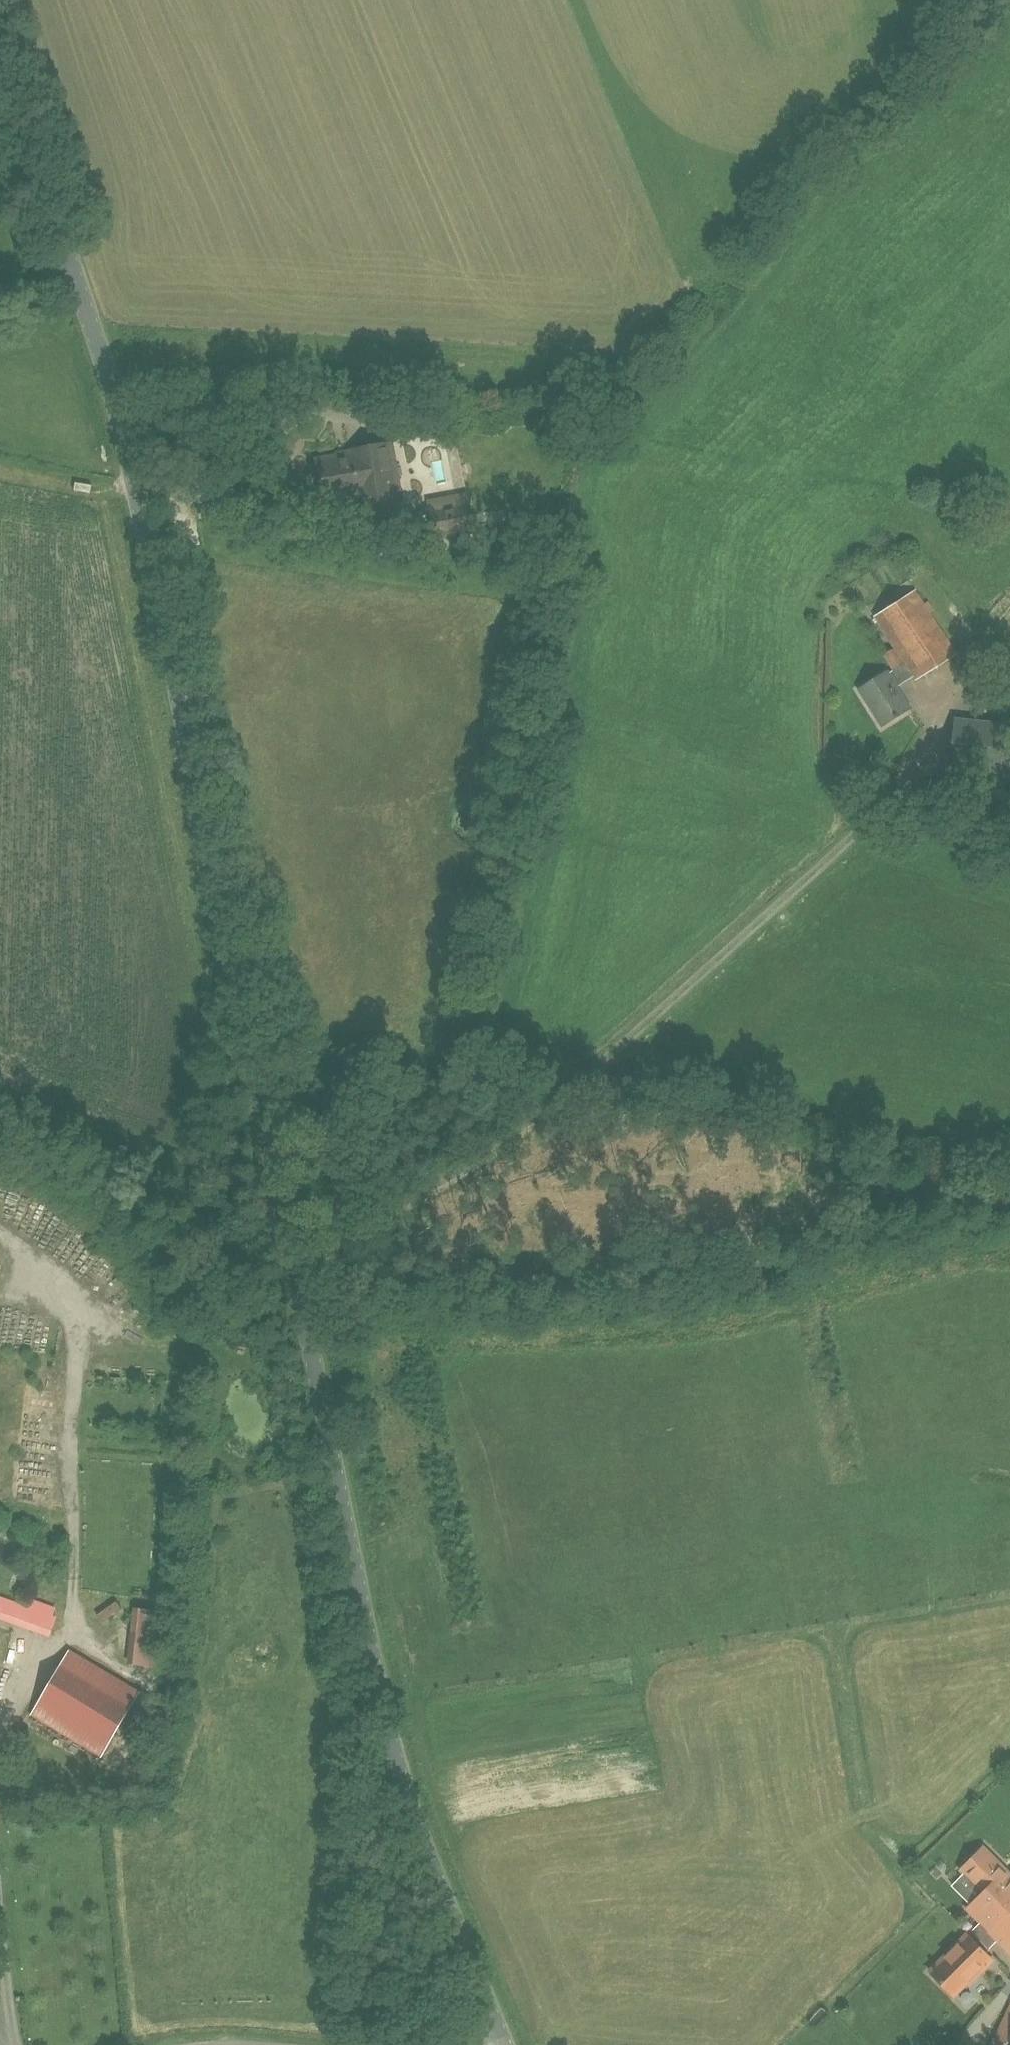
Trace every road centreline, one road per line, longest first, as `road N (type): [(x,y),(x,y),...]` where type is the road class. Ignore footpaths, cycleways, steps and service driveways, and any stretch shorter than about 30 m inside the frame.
road 1 (unclassified): [(503,2044),(443,1917),(400,1788),(144,512),(76,273),(0,61)]
road 2 (track): [(295,1263),(466,1170),(571,1089),(870,818),(931,732)]
road 3 (track): [(135,482),(250,461),(301,413),(349,425)]

